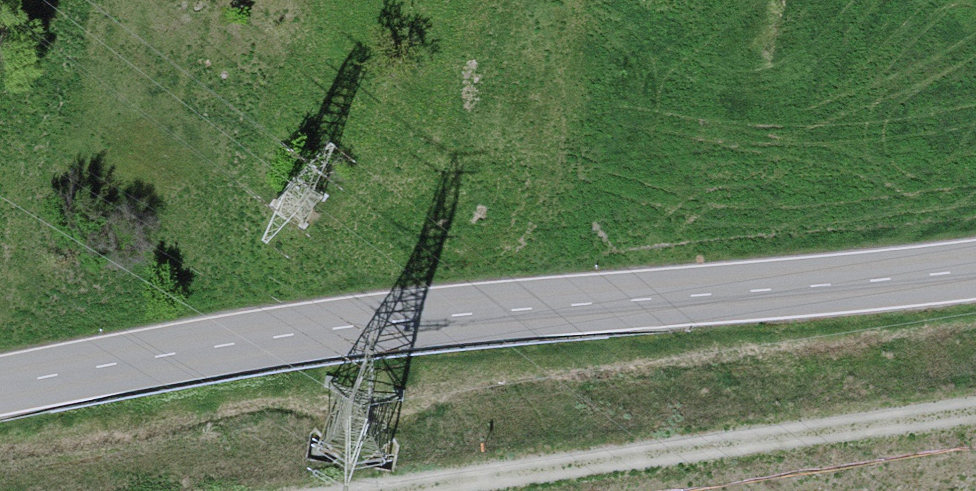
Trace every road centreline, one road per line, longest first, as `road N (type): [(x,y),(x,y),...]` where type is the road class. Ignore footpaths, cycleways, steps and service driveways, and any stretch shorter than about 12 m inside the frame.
road 1 (tertiary): [(0,388),(217,344),(975,268)]
road 2 (track): [(381,490),(975,411)]

